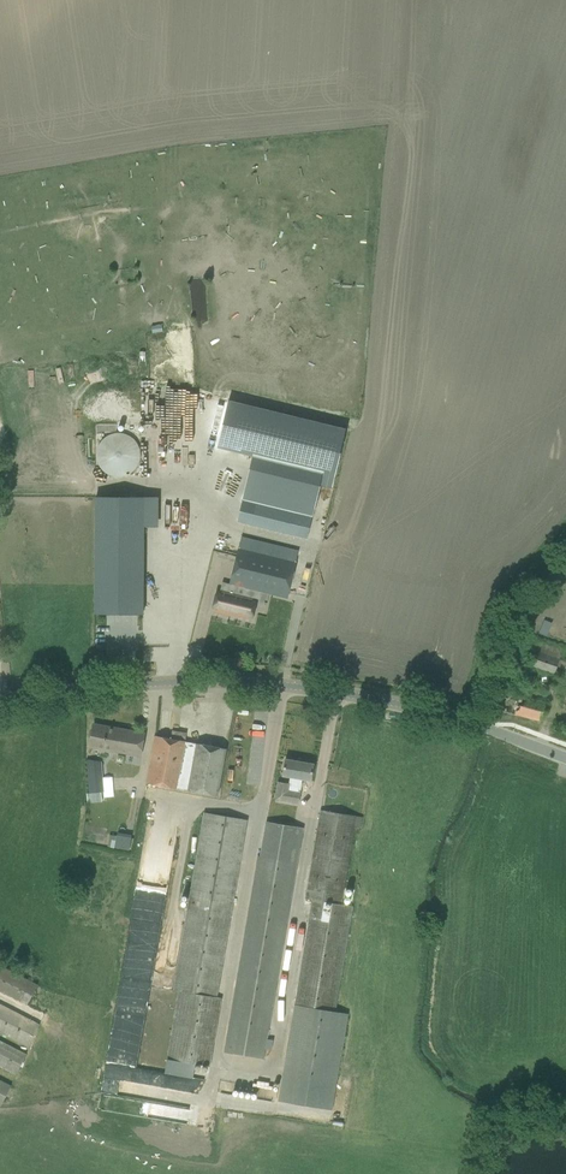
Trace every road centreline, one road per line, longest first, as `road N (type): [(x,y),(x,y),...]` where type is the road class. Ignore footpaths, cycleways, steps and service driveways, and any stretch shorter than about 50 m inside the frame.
road 1 (secondary): [(487,727),(375,699),(245,682),(0,699)]

